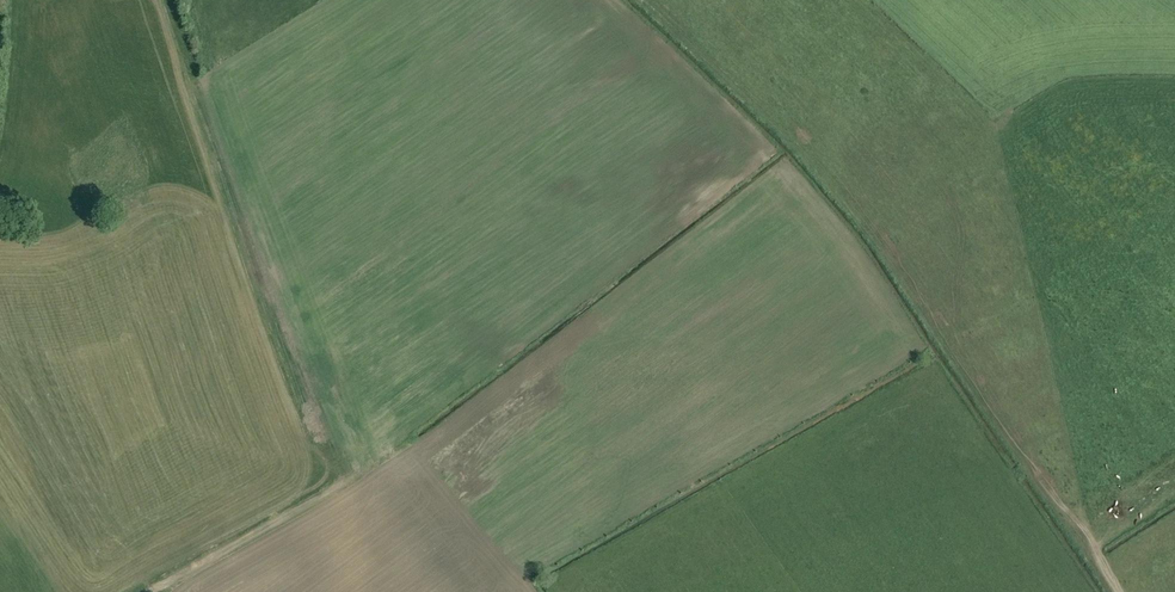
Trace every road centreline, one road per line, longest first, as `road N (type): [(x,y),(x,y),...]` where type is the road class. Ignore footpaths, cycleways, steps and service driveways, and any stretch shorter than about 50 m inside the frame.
road 1 (track): [(356,473),(151,591)]
road 2 (track): [(354,418),(356,473),(410,426)]

